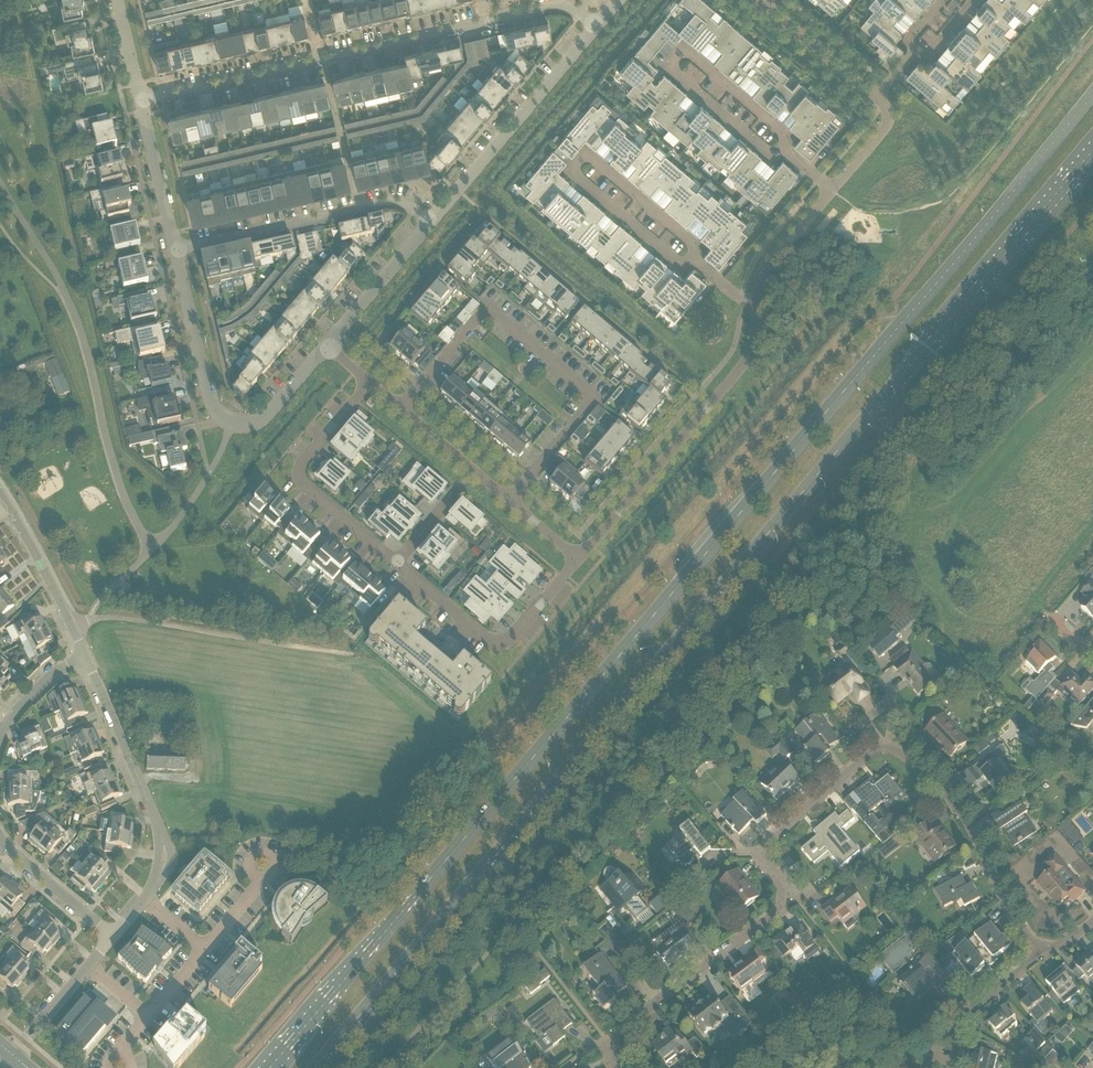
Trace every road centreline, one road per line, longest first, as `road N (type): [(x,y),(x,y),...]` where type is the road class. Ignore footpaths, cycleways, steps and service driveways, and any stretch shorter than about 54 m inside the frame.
road 1 (secondary): [(1092,94),(270,1067)]
road 2 (secondary): [(317,1067),(1092,150)]
road 3 (unclassified): [(141,101),(555,5),(593,31)]
road 4 (residential): [(399,407),(488,307),(595,399),(510,500)]
road 5 (unclassified): [(657,1002),(780,909),(785,886),(764,849),(771,838),(883,749)]
road 6 (residential): [(758,305),(742,367),(579,558)]
road 7 (residential): [(692,259),(677,263),(576,177),(573,166),(591,158),(695,245)]
road 8 (residential): [(783,148),(767,153),(669,67),(670,59),(687,53),(786,136)]
road 9 (unclassified): [(360,654),(123,619),(73,627)]
road 10 (unclassified): [(177,251),(397,203),(429,224)]
road 11 (unclassified): [(1041,951),(954,803),(933,778),(883,749)]
road 12 (residential): [(84,656),(161,826),(164,858),(142,893)]
road 13 (residential): [(579,558),(503,645),(485,641),(393,563)]
road 14 (residential): [(429,224),(593,31)]
road 15 (residential): [(393,563),(303,486),(298,474),(370,383)]
road 16 (residential): [(1013,552),(939,488),(929,500),(906,527),(980,591)]
road 17 (residential): [(1088,463),(1014,401),(1053,356),(1092,390)]
road 18 (residential): [(247,424),(211,403),(177,251)]
road 19 (residential): [(327,346),(429,224)]
road 20 (residential): [(177,251),(141,101)]
road 21 (unclassified): [(953,1067),(962,1016),(1041,951)]
road 22 (residential): [(980,591),(1019,623),(1052,584),(1013,552)]
road 23 (residential): [(0,494),(73,627)]
road 24 (residential): [(756,6),(871,103)]
road 25 (residential): [(399,407),(510,500)]
road 26 (unclassified): [(108,934),(0,839)]
road 27 (residential): [(832,190),(774,262),(758,305)]
road 28 (residential): [(871,103),(903,124),(832,190)]

